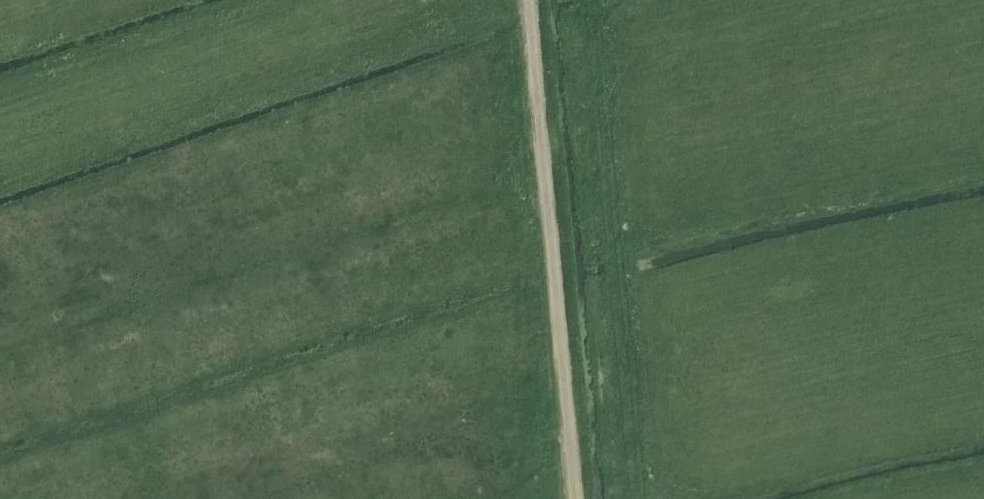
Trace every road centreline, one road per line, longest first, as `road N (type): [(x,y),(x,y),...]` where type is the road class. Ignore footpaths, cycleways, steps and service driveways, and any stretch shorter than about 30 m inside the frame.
road 1 (track): [(571,498),(523,0)]

